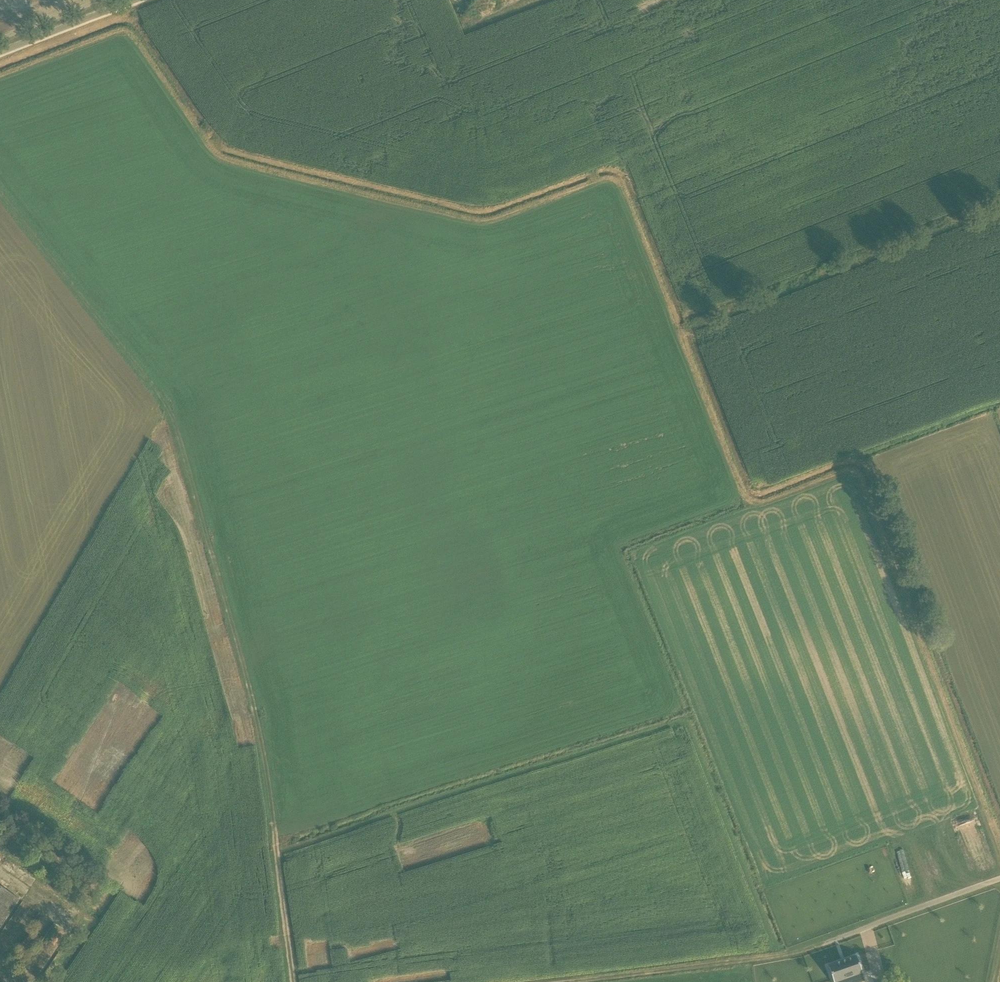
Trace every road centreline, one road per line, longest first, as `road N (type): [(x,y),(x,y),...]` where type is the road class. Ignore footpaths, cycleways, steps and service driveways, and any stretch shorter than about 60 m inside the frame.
road 1 (track): [(293,981),(258,723),(171,413),(0,198)]
road 2 (track): [(805,949),(554,981)]
road 3 (unclassified): [(805,949),(999,881)]
road 4 (unclassified): [(0,54),(138,0)]

